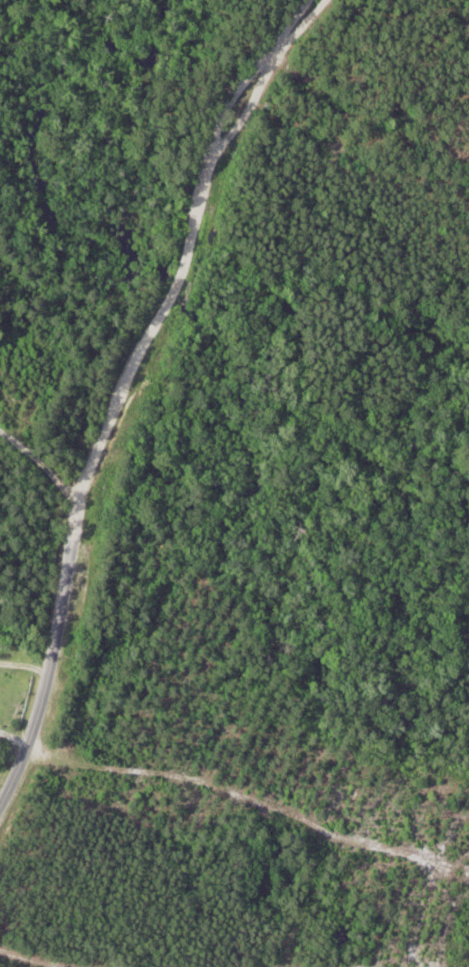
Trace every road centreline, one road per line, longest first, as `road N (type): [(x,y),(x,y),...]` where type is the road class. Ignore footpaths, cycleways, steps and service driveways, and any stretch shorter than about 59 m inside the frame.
road 1 (residential): [(0,815),(30,760),(86,494),(126,382),(199,234),(221,113),(309,0)]

